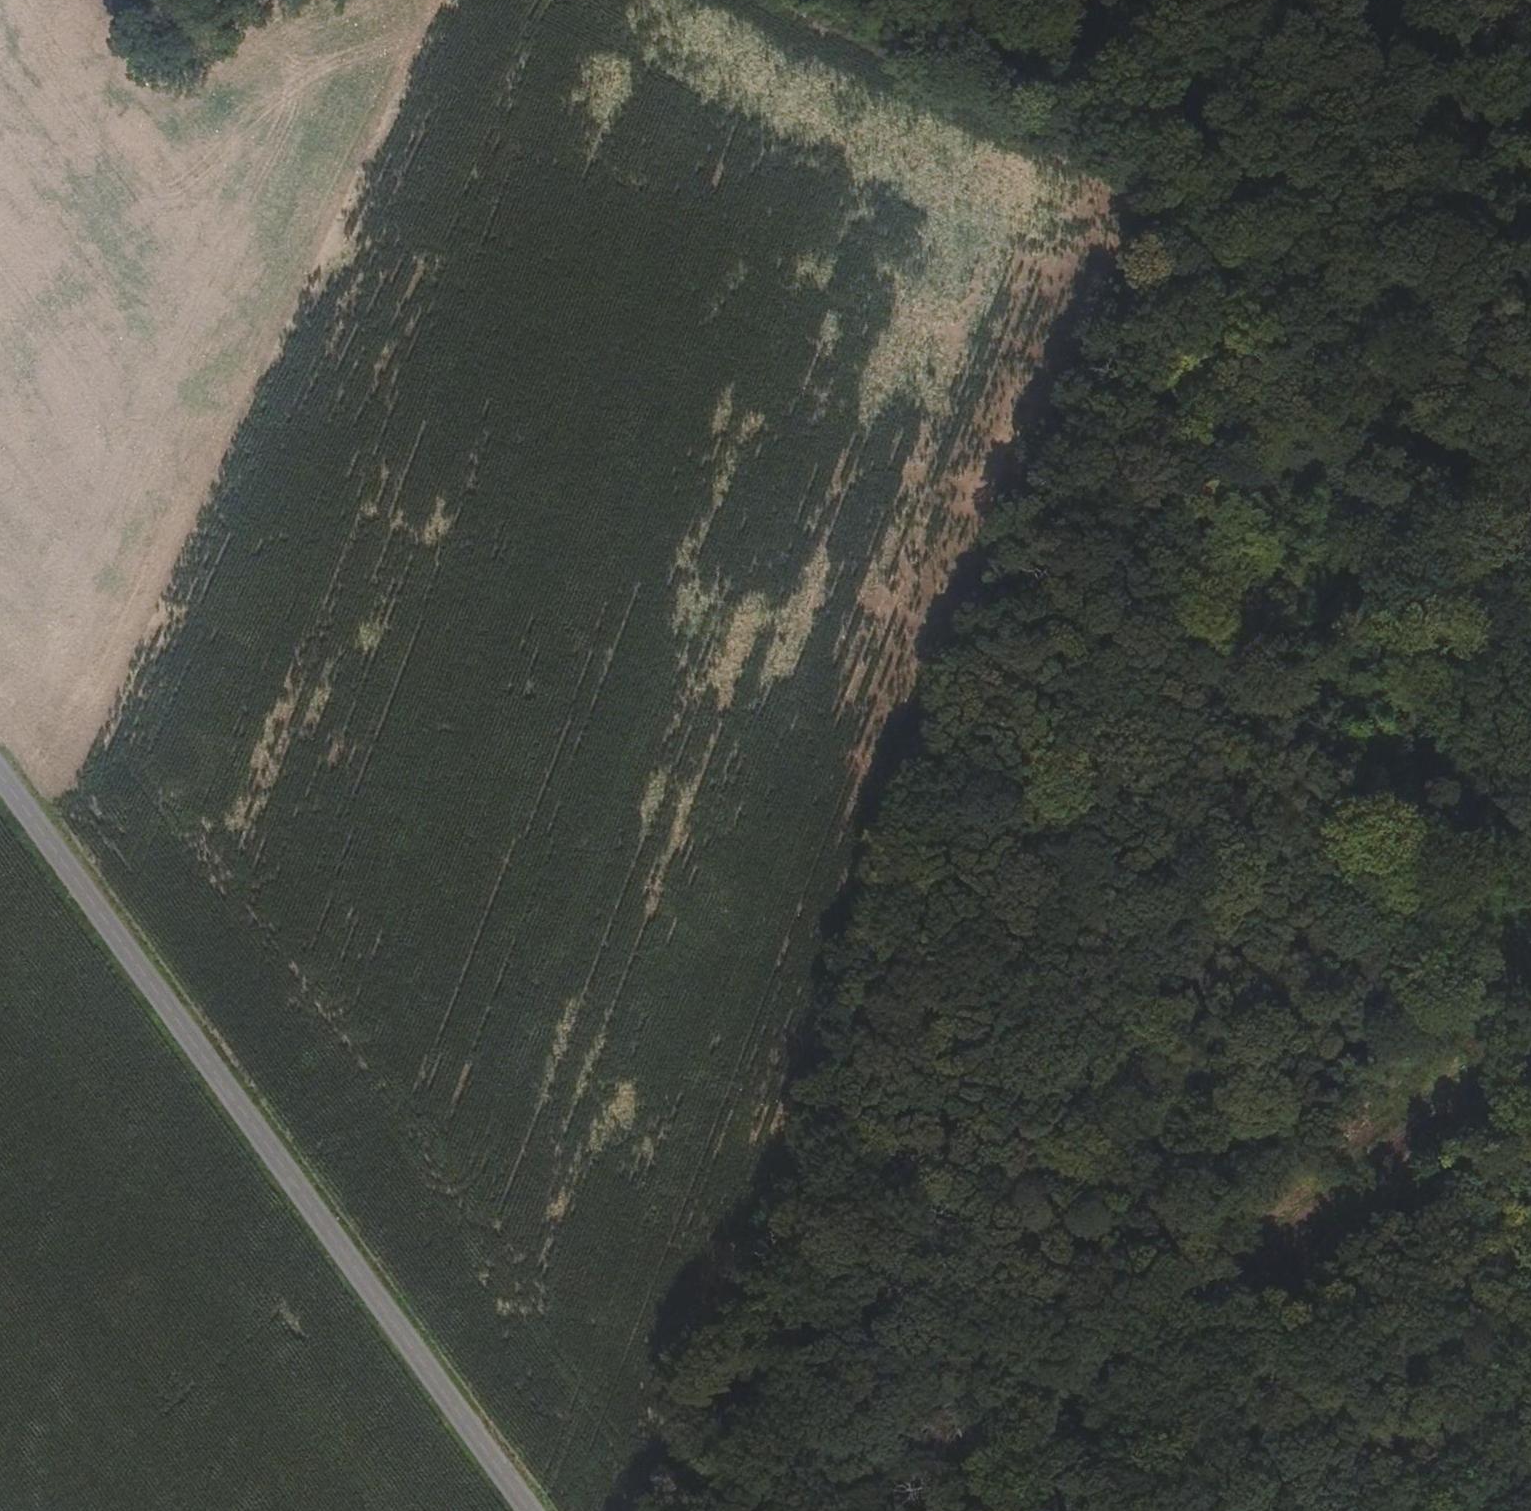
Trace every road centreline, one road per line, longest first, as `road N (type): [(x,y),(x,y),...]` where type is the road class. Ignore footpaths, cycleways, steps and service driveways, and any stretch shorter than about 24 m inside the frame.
road 1 (track): [(930,0),(1235,203),(1408,672),(1529,1055)]
road 2 (unclassified): [(0,773),(355,1252),(534,1510)]
road 3 (track): [(1529,1055),(939,1510)]
road 4 (track): [(1530,436),(1408,672)]

